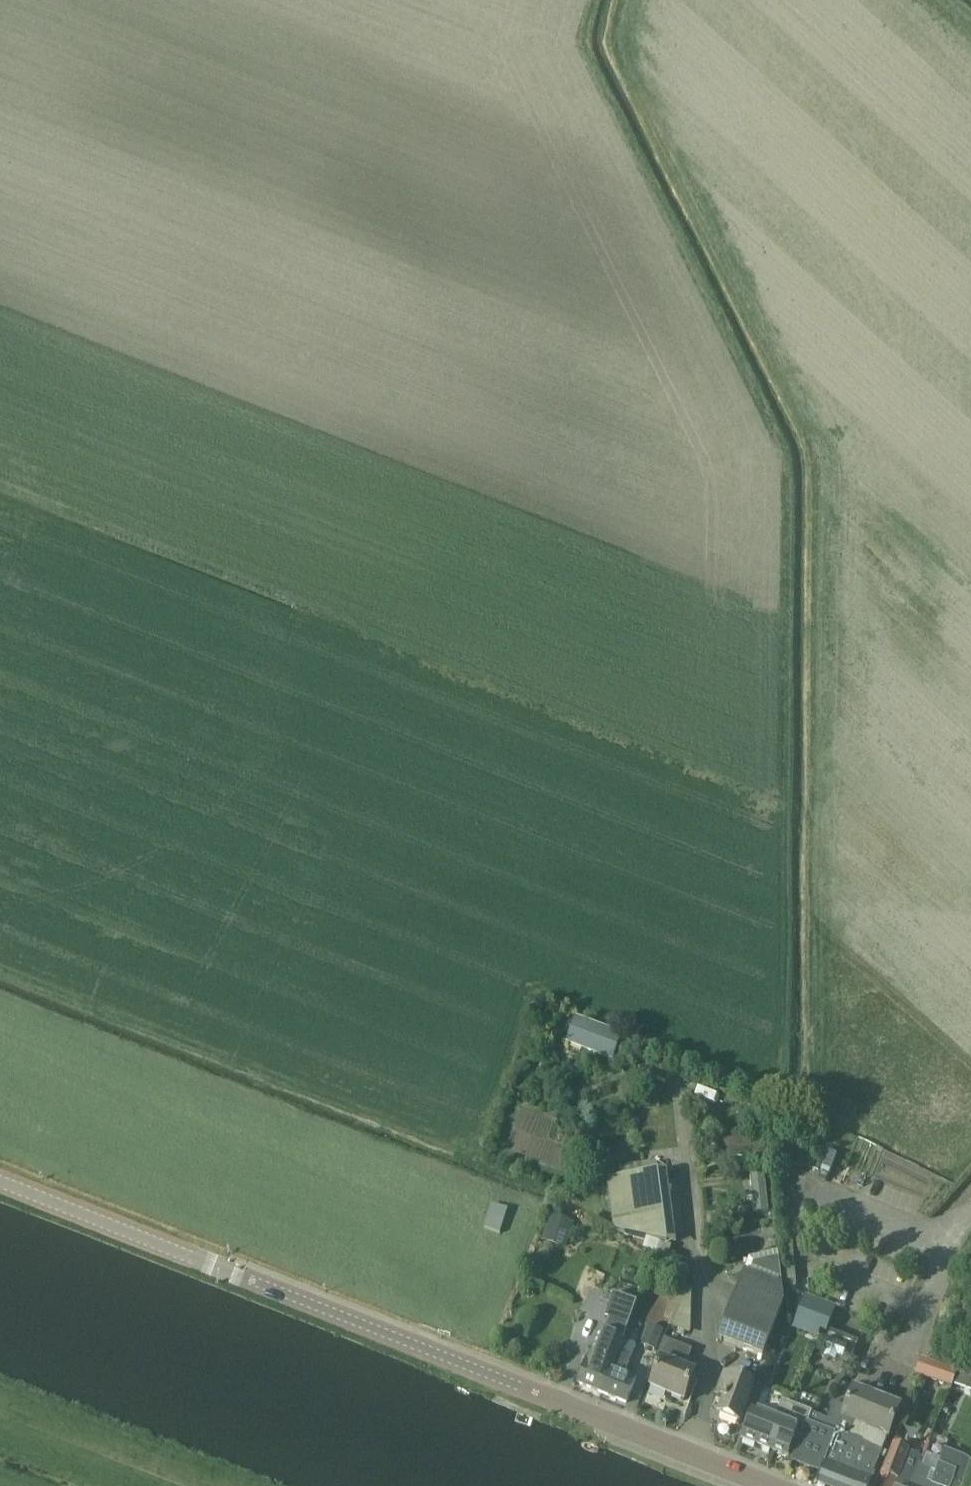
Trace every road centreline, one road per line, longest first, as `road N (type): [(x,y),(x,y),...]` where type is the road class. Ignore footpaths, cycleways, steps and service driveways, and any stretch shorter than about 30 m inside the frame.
road 1 (tertiary): [(692,1454),(0,1184)]
road 2 (residential): [(692,1454),(702,1426),(709,1322),(677,1084)]

